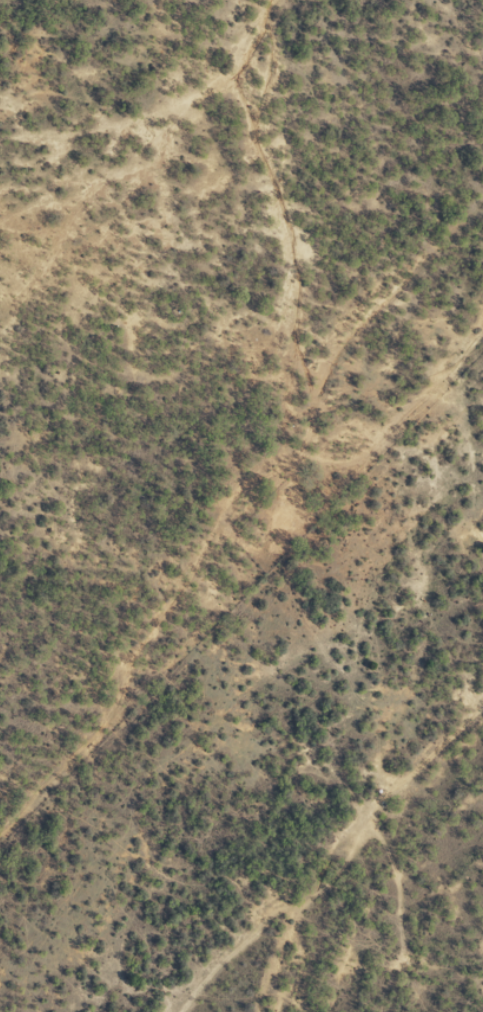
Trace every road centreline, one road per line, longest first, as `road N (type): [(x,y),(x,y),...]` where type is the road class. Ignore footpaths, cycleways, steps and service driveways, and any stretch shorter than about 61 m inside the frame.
road 1 (residential): [(0,111),(146,117),(211,67),(216,0)]

